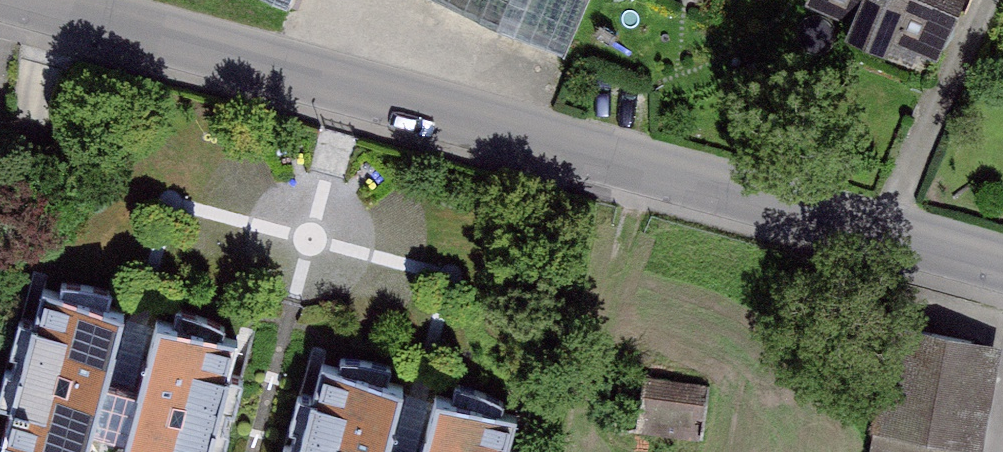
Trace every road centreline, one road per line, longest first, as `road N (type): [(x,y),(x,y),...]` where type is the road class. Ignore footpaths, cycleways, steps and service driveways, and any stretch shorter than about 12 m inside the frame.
road 1 (tertiary): [(1002,256),(344,88),(36,0)]

